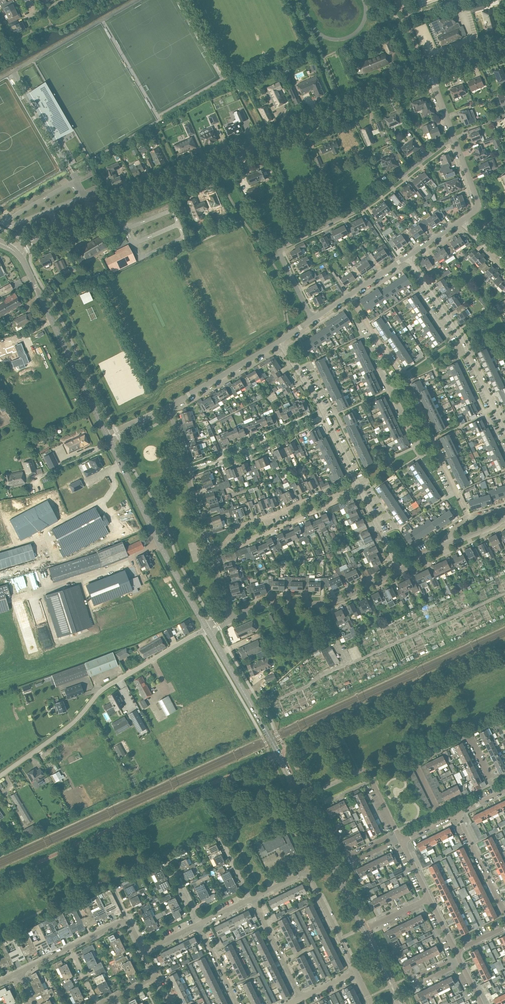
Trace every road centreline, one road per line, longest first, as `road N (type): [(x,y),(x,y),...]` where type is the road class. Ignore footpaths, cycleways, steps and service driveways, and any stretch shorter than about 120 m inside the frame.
road 1 (unclassified): [(17,253),(58,229),(430,75)]
road 2 (unclassified): [(0,880),(279,753)]
road 3 (residential): [(312,320),(280,249),(357,209),(454,138)]
road 4 (unclassified): [(0,775),(71,725),(106,687),(207,628)]
road 5 (tertiary): [(207,628),(109,439)]
road 6 (tertiary): [(109,439),(17,253)]
road 7 (residential): [(504,430),(459,335),(406,257)]
road 8 (tertiary): [(365,929),(279,753)]
road 9 (unclassified): [(230,619),(258,606),(328,603),(399,571)]
road 10 (residential): [(188,471),(326,418)]
road 11 (tertiary): [(279,753),(207,628)]
road 12 (residential): [(338,497),(323,493),(237,527),(222,547)]
road 13 (residential): [(168,407),(278,342)]
road 14 (residential): [(222,547),(338,497)]
road 15 (residential): [(430,437),(416,445),(376,361),(387,353)]

